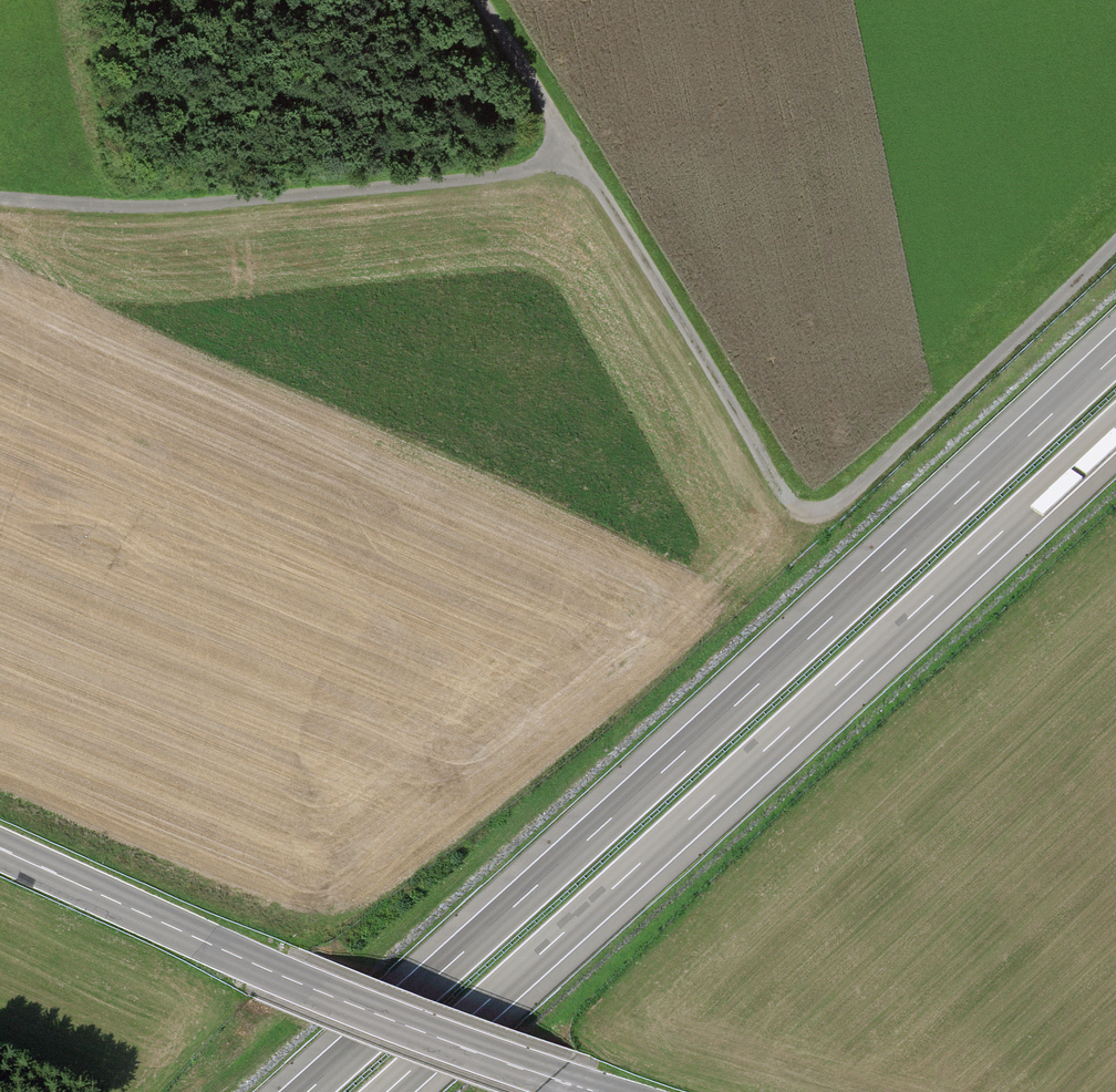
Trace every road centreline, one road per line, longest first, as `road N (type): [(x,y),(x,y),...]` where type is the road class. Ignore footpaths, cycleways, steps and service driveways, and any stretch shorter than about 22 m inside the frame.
road 1 (motorway): [(1115,355),(307,1091)]
road 2 (track): [(474,0),(797,510),(816,515),(841,505),(1115,245)]
road 3 (motorway): [(386,1091),(1115,427)]
road 4 (primary): [(590,1091),(320,991),(0,848)]
road 5 (track): [(0,200),(161,207),(533,174),(570,161)]

